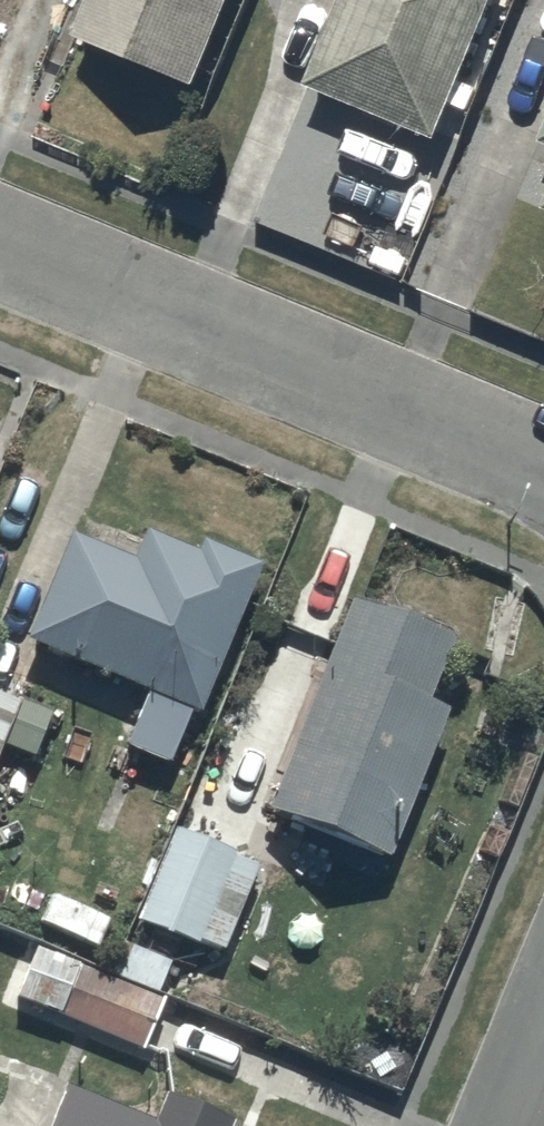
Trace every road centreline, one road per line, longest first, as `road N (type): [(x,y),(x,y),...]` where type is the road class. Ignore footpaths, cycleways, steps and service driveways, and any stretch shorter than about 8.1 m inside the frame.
road 1 (residential): [(543,473),(0,246)]

